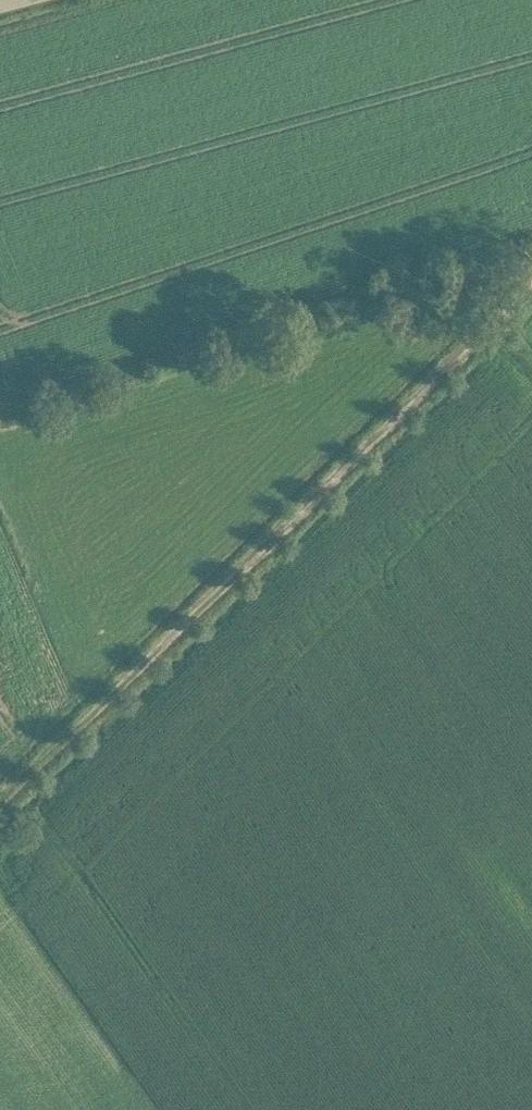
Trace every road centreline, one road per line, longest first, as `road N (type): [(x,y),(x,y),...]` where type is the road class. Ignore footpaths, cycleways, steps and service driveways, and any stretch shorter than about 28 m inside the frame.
road 1 (track): [(0,798),(531,282)]

